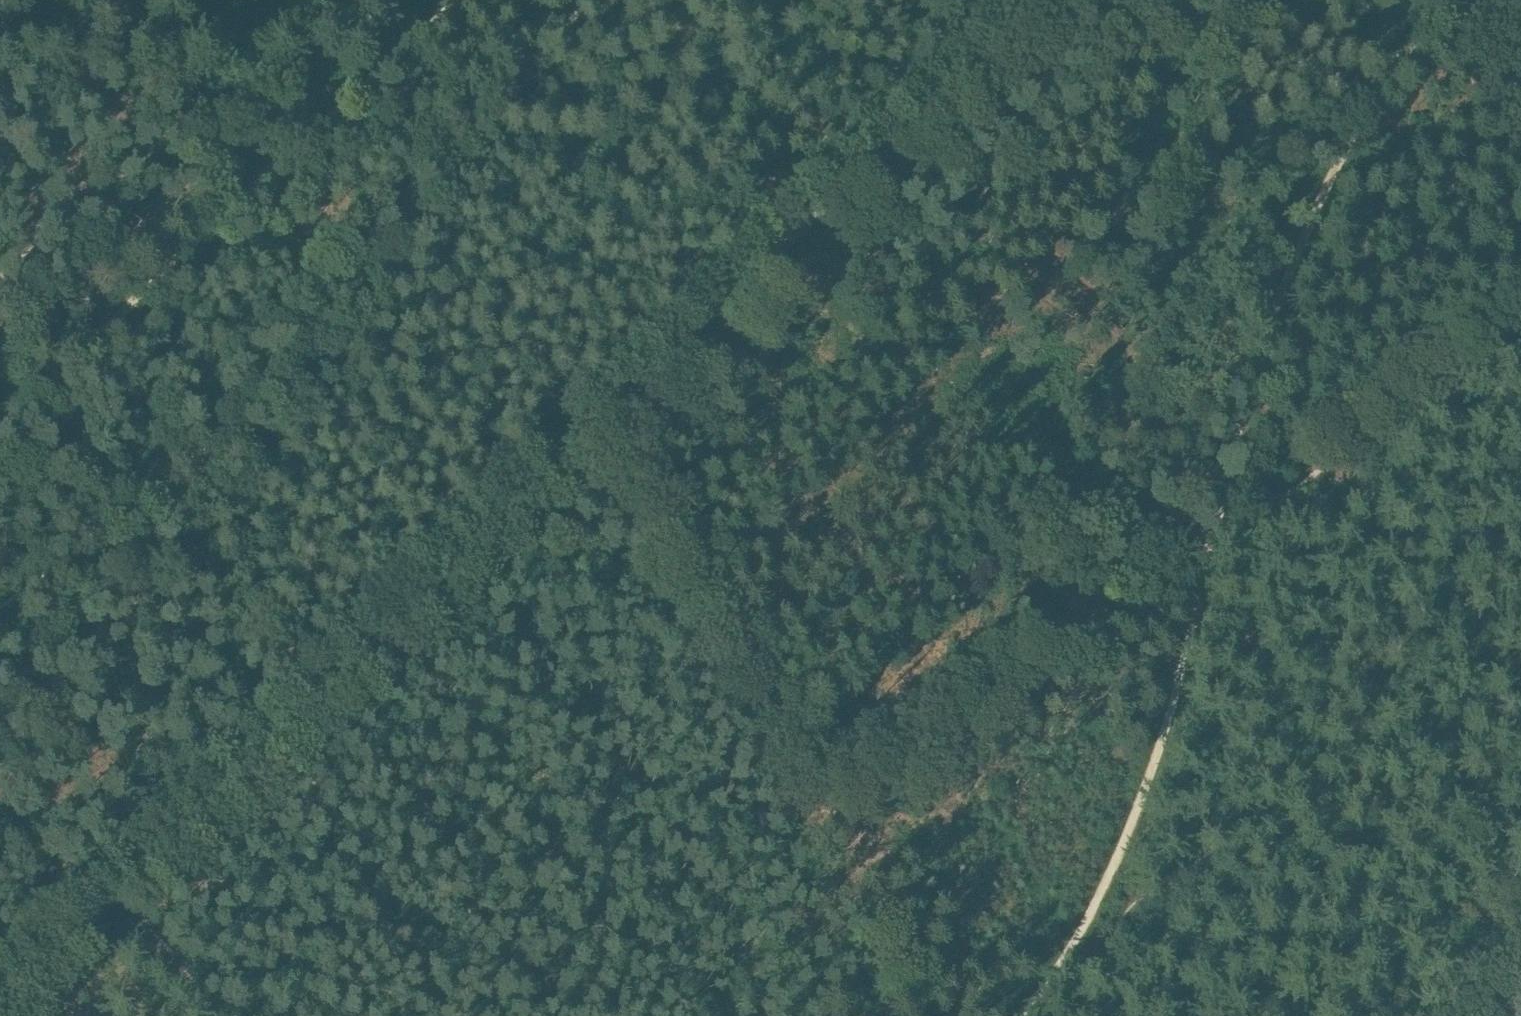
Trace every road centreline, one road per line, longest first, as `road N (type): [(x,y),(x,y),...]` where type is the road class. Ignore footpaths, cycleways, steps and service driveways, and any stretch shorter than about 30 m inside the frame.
road 1 (track): [(1240,452),(1299,244),(1440,0)]
road 2 (track): [(1209,564),(1141,795),(1066,956),(1021,1015)]
road 3 (track): [(5,419),(356,86)]
road 4 (track): [(0,984),(114,875)]
road 5 (track): [(452,0),(356,86)]

